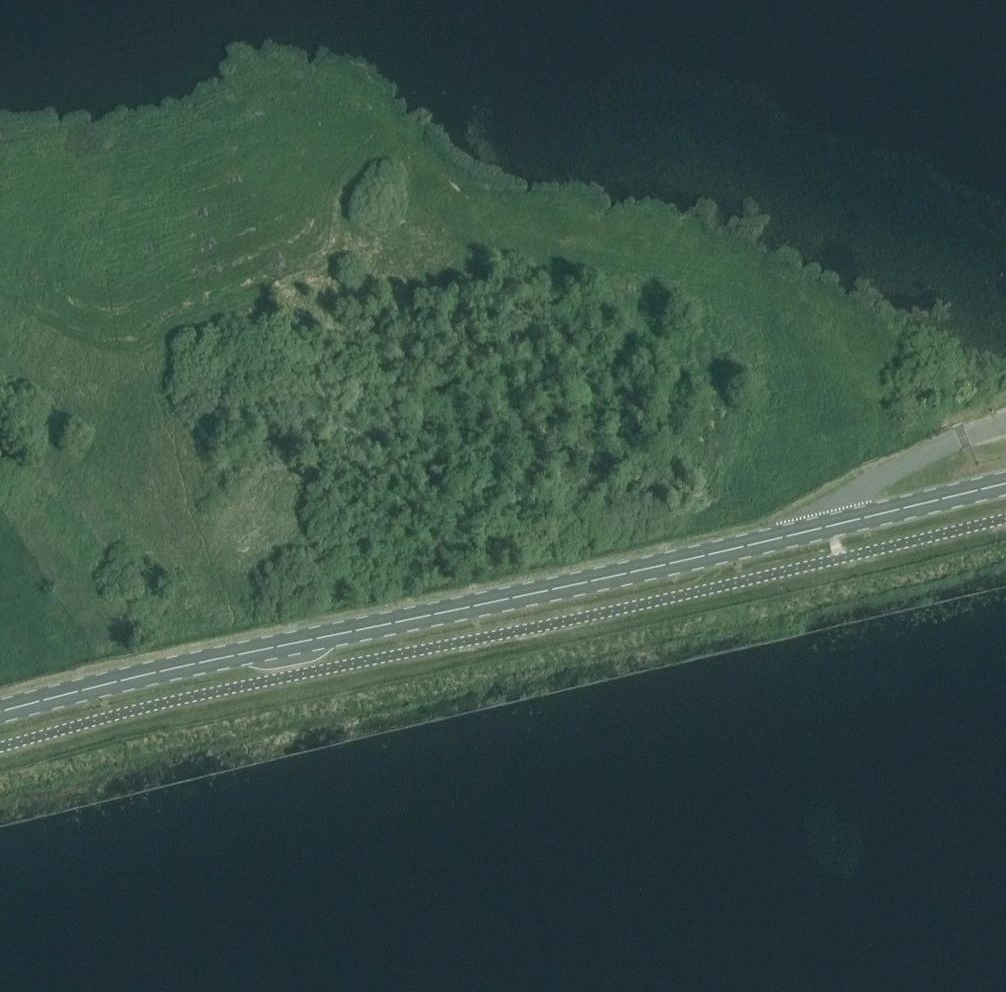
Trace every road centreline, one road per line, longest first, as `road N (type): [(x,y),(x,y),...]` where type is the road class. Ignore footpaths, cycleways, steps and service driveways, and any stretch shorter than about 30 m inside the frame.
road 1 (primary): [(0,711),(1005,482)]

